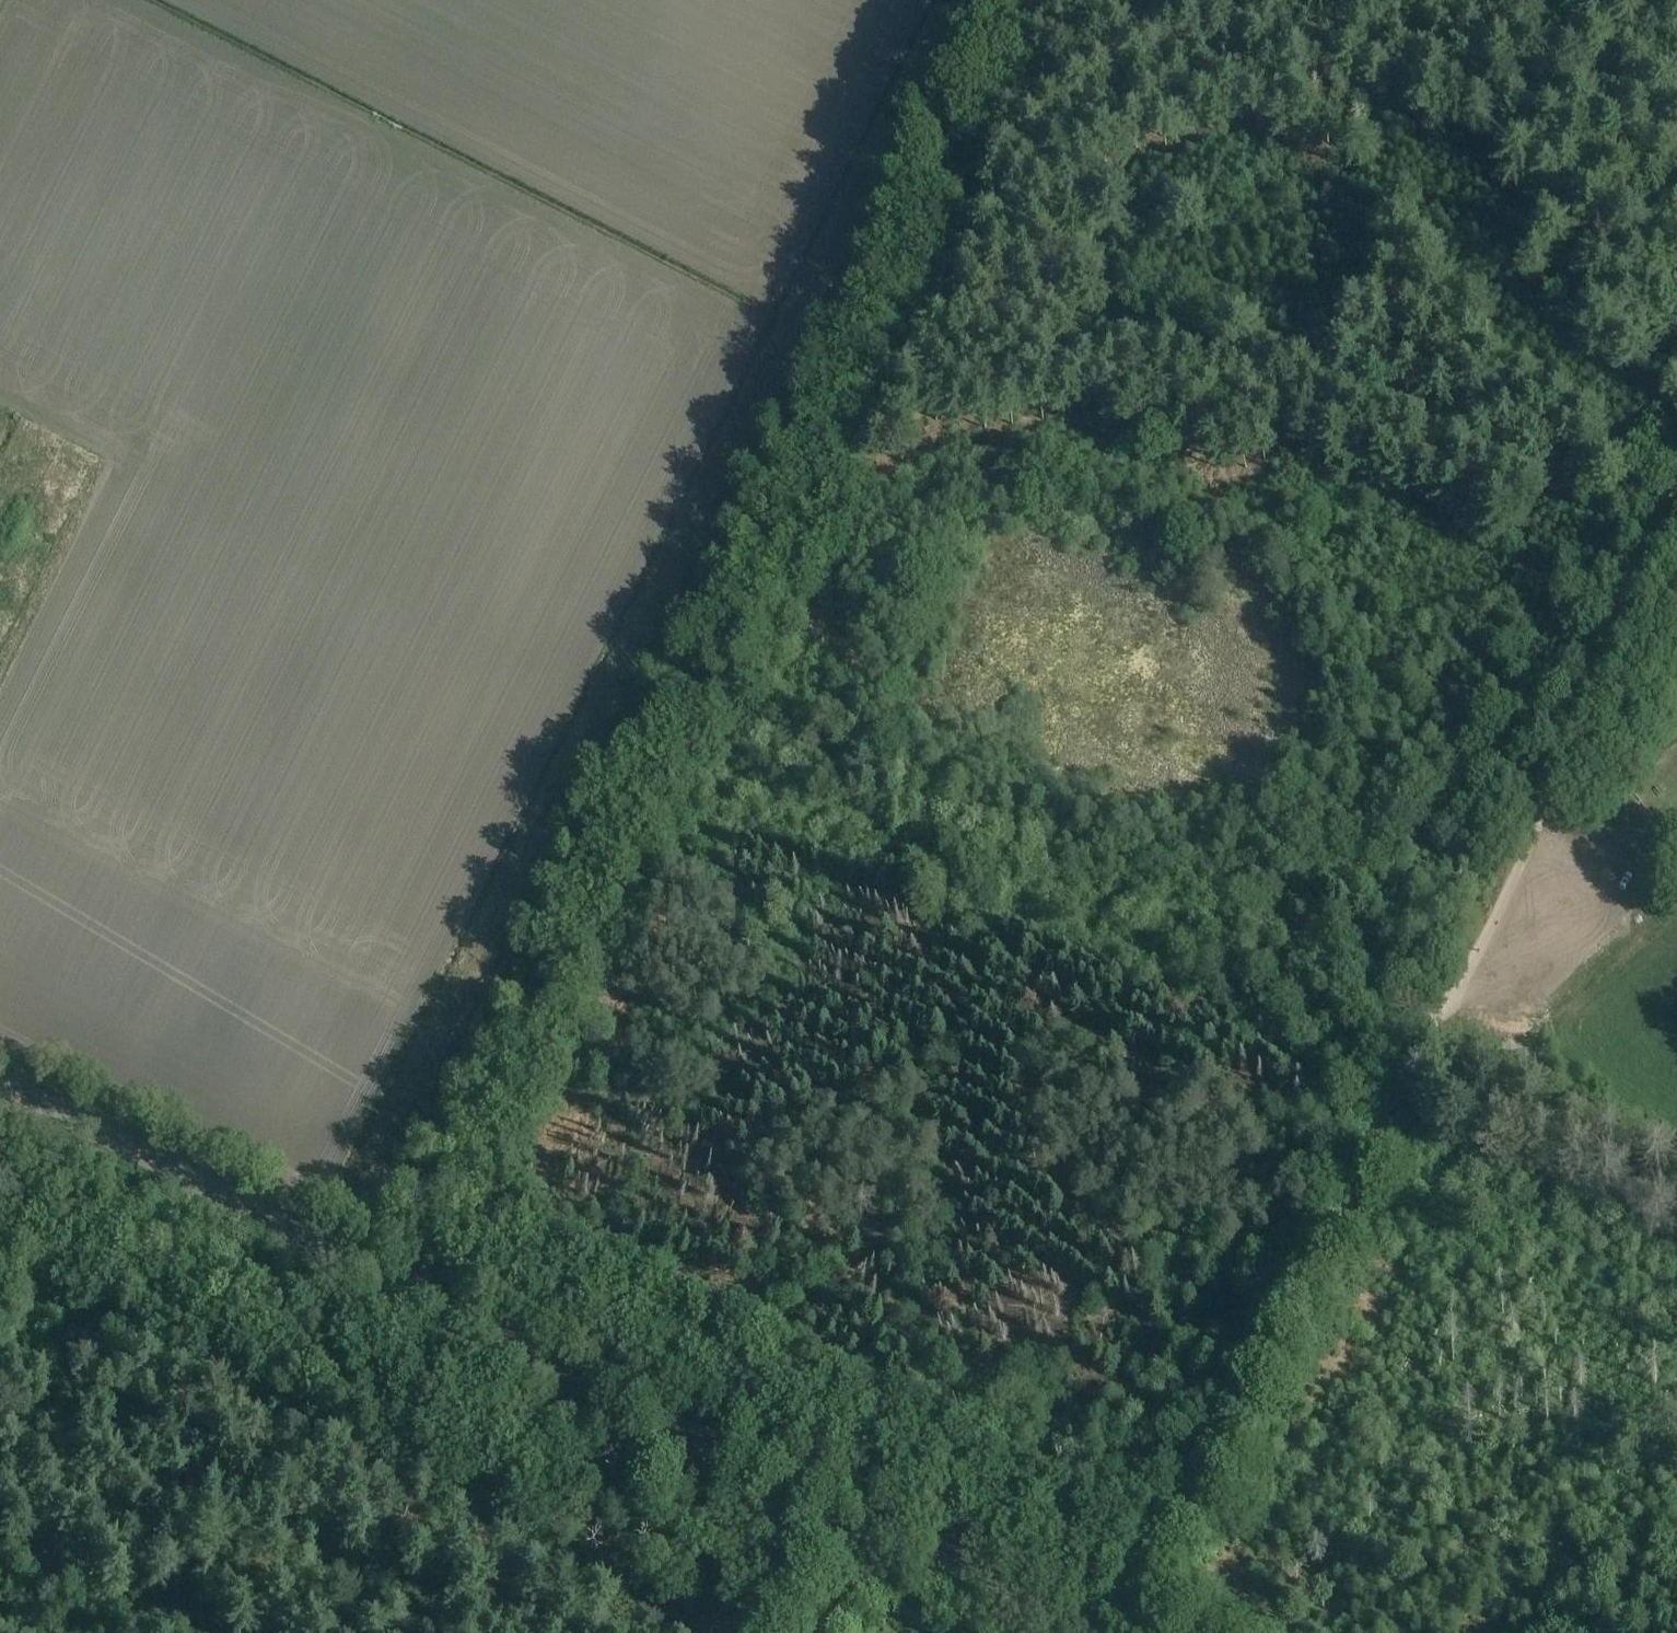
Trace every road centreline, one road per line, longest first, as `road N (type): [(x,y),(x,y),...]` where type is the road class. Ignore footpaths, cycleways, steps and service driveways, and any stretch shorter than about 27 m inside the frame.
road 1 (tertiary): [(1086,1632),(0,1082)]
road 2 (track): [(1401,1079),(1538,807),(1676,504)]
road 3 (track): [(1119,1632),(1183,1516),(1225,1384),(1323,1233),(1401,1079)]
road 4 (track): [(1517,0),(1606,212),(1676,351)]
road 5 (track): [(803,1632),(865,1521)]

